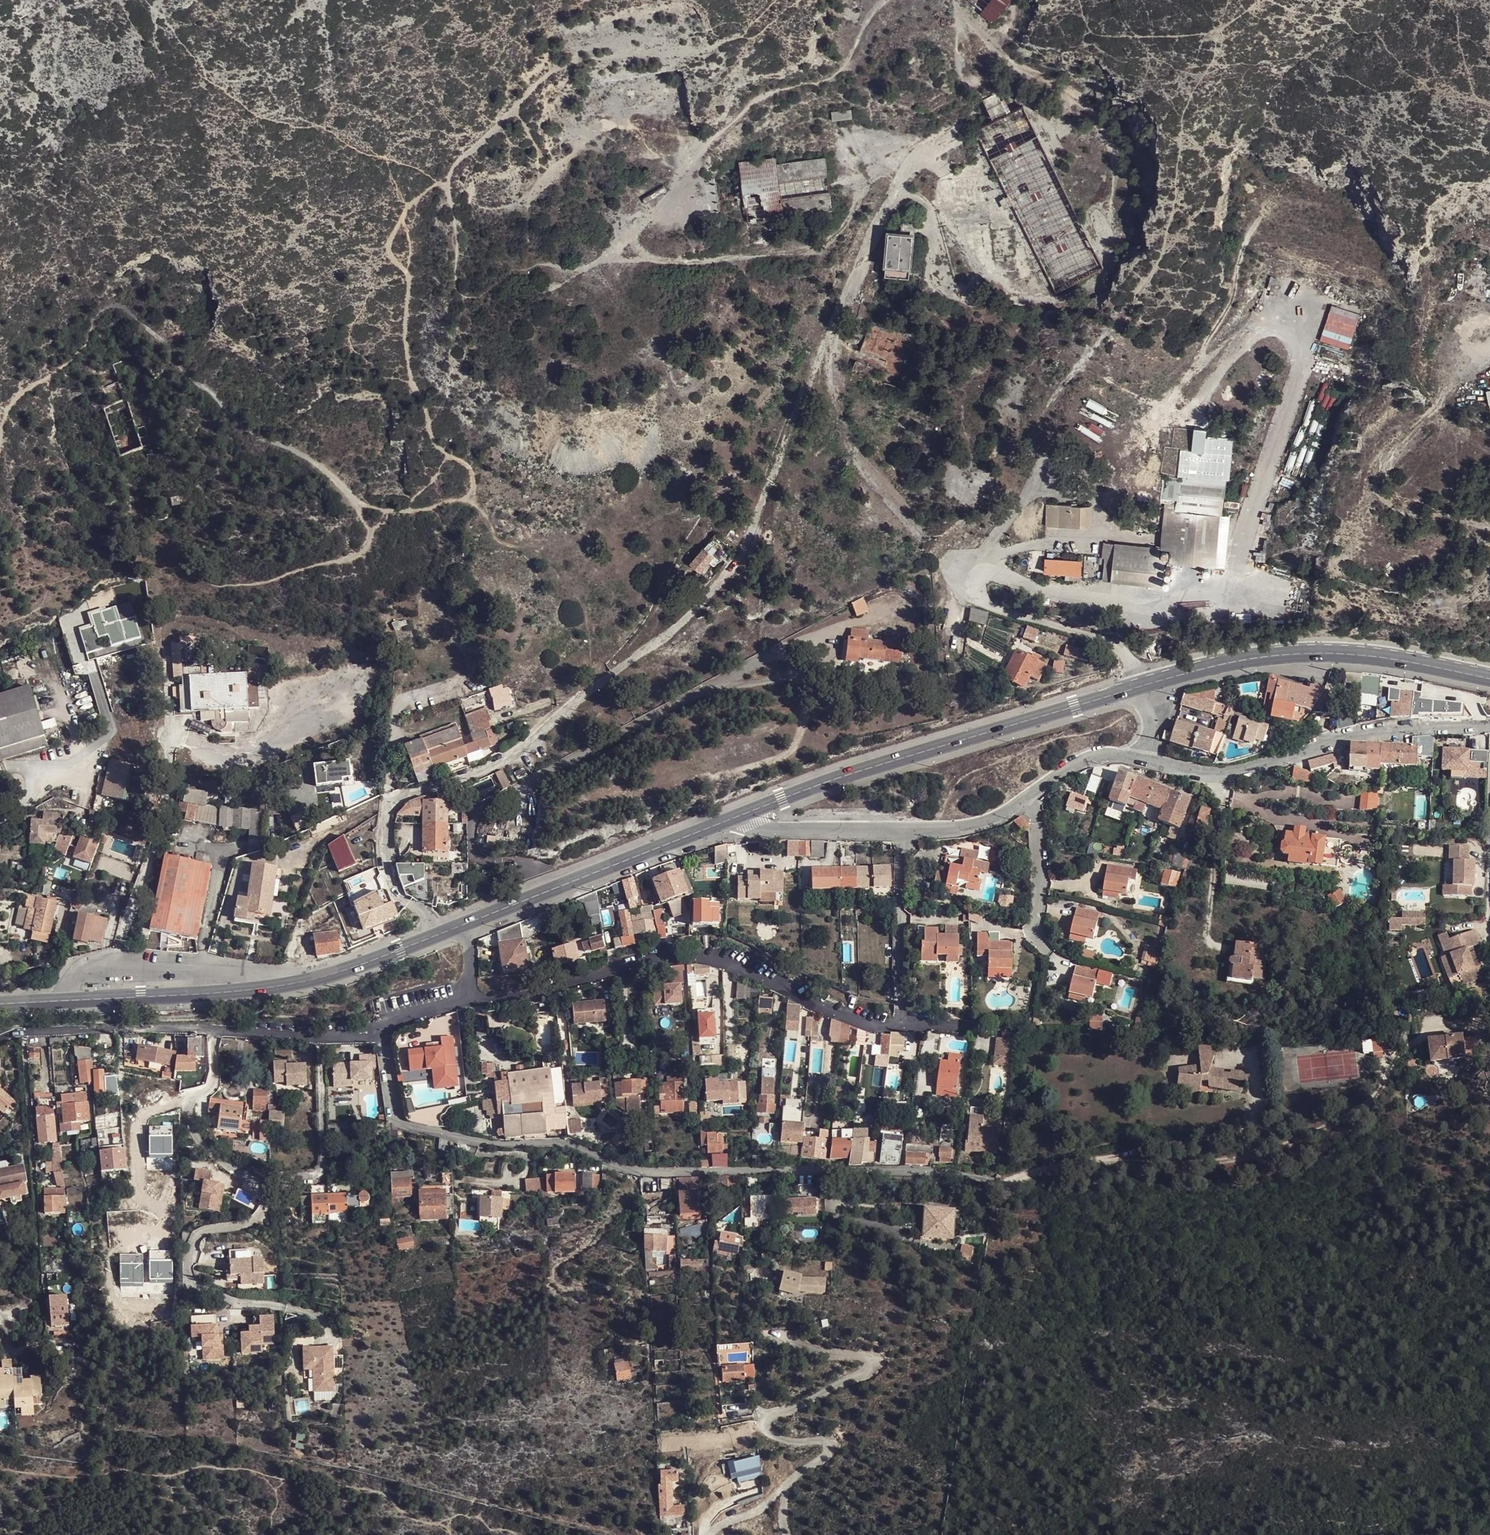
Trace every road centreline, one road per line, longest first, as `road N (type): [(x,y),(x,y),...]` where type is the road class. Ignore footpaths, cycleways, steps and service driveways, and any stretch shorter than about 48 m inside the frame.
road 1 (track): [(0,441),(7,409),(20,394),(72,360),(97,315),(125,308),(250,431),(296,451),(358,501),(398,511),(473,497),(473,475),(435,444),(410,375),(409,279),(387,250),(410,204),(448,183)]
road 2 (residential): [(998,1178),(642,1174),(571,1145),(470,1142),(405,1127),(395,1116),(383,1027)]
road 3 (track): [(885,0),(842,70),(749,108),(637,231),(638,244),(658,260),(814,251),(836,234),(868,182),(909,158)]
road 4 (track): [(896,190),(926,203),(944,283),(965,299),(1013,307),(1062,301),(1108,279),(1116,159),(1091,114),(991,47),(955,0)]
road 5 (track): [(637,231),(589,264),(539,263),(477,297),(461,291),(454,277),(448,183),(456,164),(540,79),(587,49),(622,41)]
road 6 (primary): [(468,924),(289,984),(0,1003)]
road 7 (residential): [(900,1023),(817,1003),(711,956),(663,959),(529,992),(467,994)]
road 8 (primary): [(1131,689),(854,771),(742,814)]
road 9 (residential): [(0,1038),(27,1031),(383,1027)]
road 10 (residential): [(1131,756),(1223,778),(1379,731),(1489,725)]
road 11 (primary): [(1489,679),(1314,652),(1199,669),(1131,689)]
road 12 (primary): [(742,814),(468,924)]
road 13 (residential): [(1131,756),(1075,765),(998,818),(902,830)]
road 14 (residential): [(902,830),(900,1023)]
road 15 (residential): [(902,830),(764,827),(742,814)]

